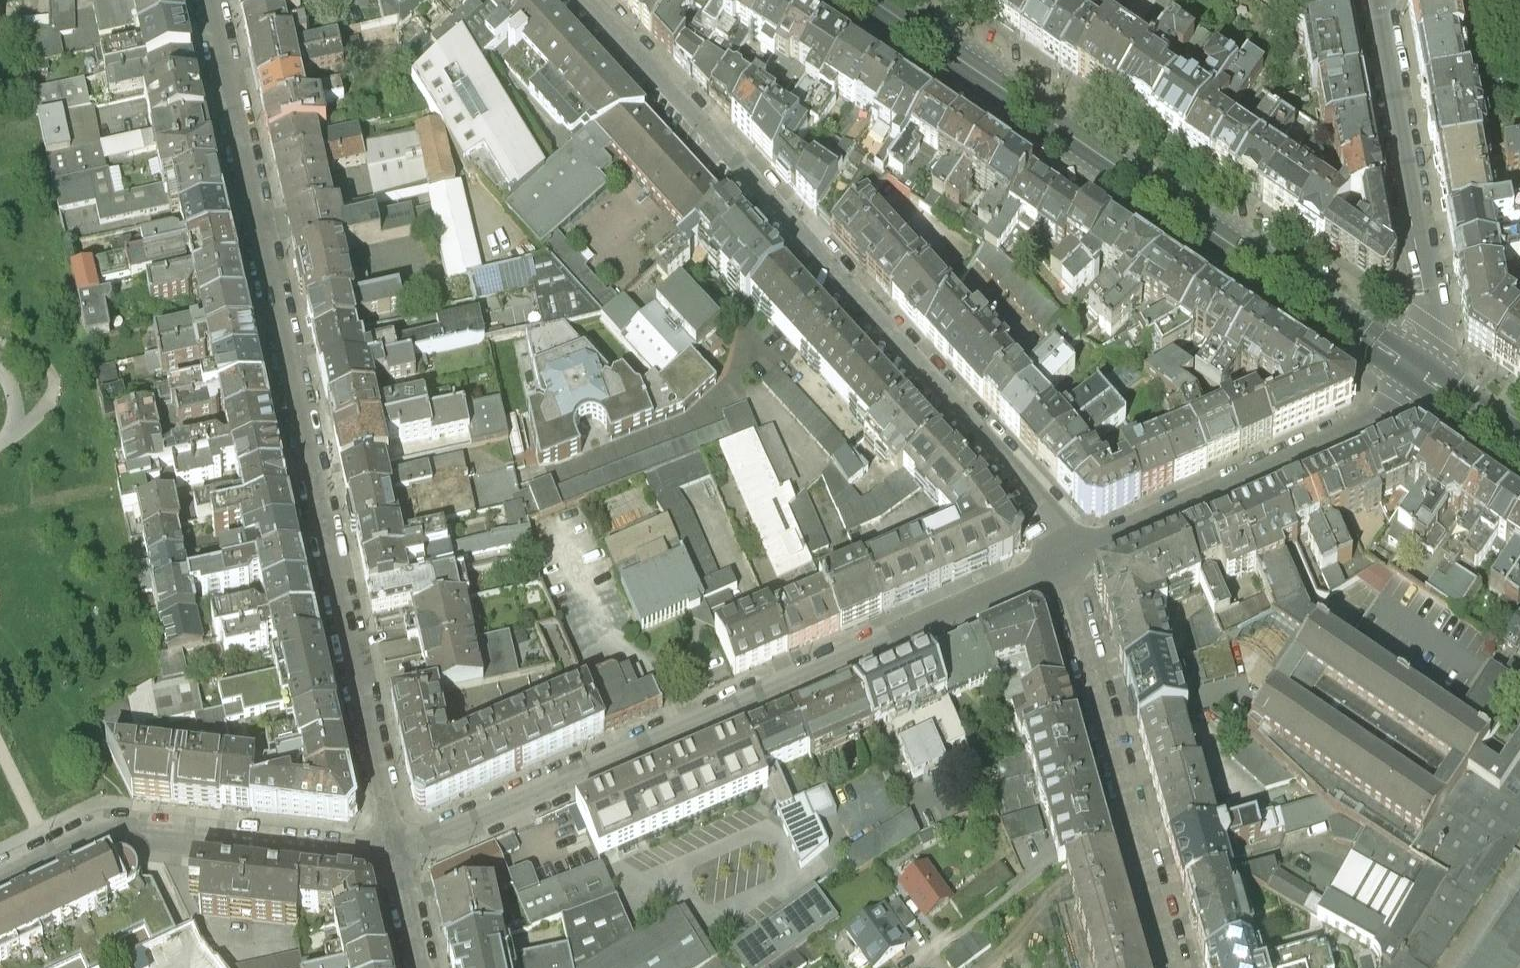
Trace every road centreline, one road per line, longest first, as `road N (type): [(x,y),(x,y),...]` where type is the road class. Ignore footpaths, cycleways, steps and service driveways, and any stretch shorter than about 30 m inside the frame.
road 1 (residential): [(399,857),(209,0)]
road 2 (residential): [(1063,565),(1031,491),(587,0)]
road 3 (residential): [(1063,565),(399,857)]
road 4 (primary): [(1416,378),(866,0)]
road 5 (residential): [(1183,967),(1063,565)]
road 6 (residential): [(399,857),(107,829),(0,877)]
road 7 (residential): [(1416,378),(1402,414),(1063,565)]
road 8 (residential): [(1416,378),(1433,326),(1379,0)]
road 9 (primary): [(1519,447),(1416,378)]

